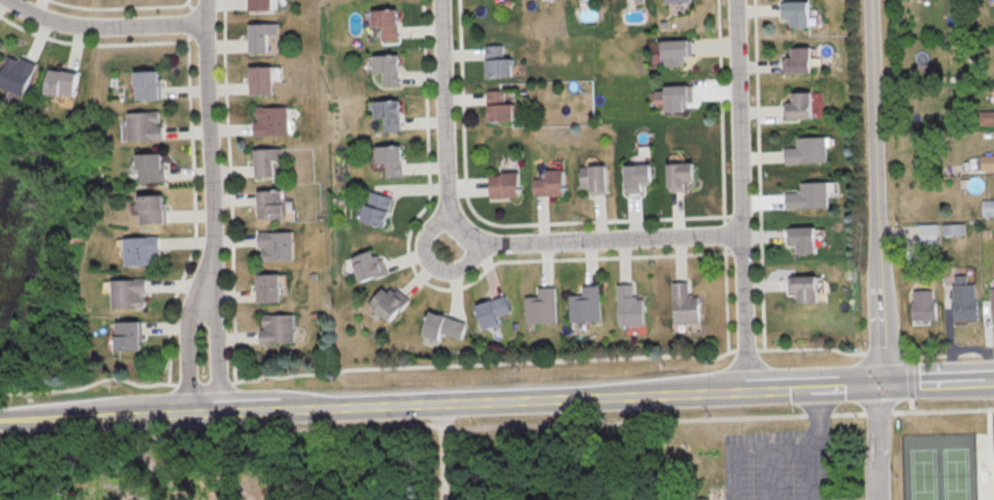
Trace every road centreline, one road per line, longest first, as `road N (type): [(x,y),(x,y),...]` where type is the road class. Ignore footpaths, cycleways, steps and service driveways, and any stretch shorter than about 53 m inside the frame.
road 1 (tertiary): [(993,382),(0,419)]
road 2 (residential): [(446,0),(452,212),(467,229),(486,242),(747,234)]
road 3 (residential): [(884,386),(870,0)]
road 4 (residential): [(217,254),(209,0)]
road 5 (residential): [(747,234),(739,0)]
road 6 (residential): [(210,23),(74,25),(16,0)]
road 7 (residential): [(217,254),(192,326),(195,414)]
road 8 (residential): [(224,413),(217,254)]
road 9 (residential): [(754,391),(747,234)]
road 10 (residential): [(452,212),(428,246),(437,263),(454,269),(474,260),(486,242)]

